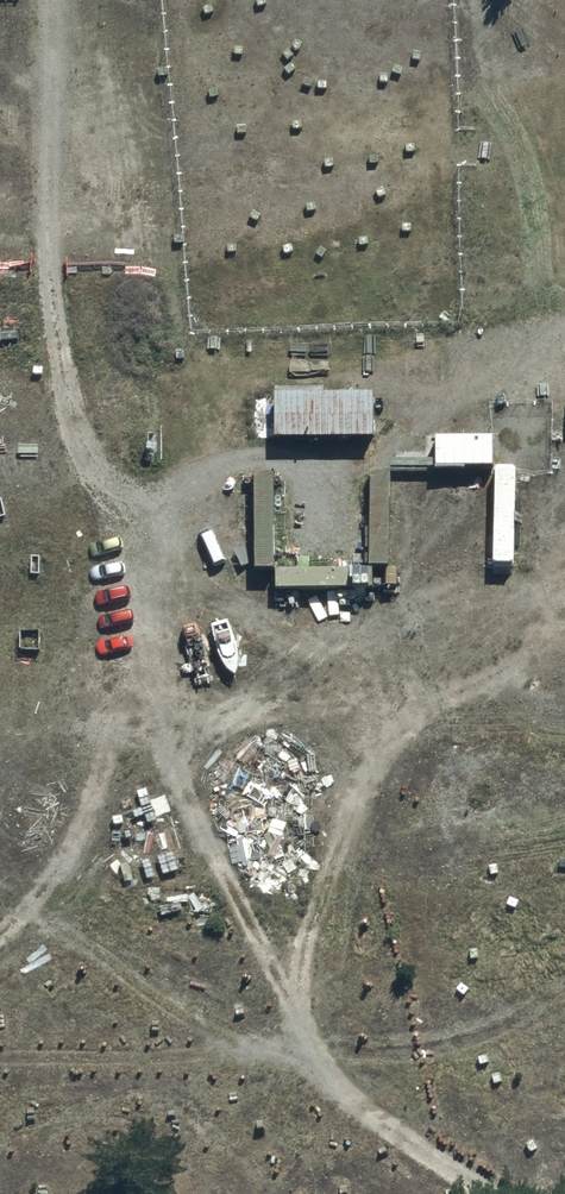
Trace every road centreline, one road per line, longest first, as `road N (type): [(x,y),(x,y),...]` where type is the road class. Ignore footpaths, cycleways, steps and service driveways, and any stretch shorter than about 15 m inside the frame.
road 1 (track): [(12,975),(61,928),(225,723),(424,541),(564,330)]
road 2 (track): [(182,769),(190,632),(131,252),(106,0)]
road 3 (track): [(499,1193),(282,1053),(0,898)]
road 4 (track): [(564,986),(512,1018),(431,1045),(335,1051),(238,1030)]

